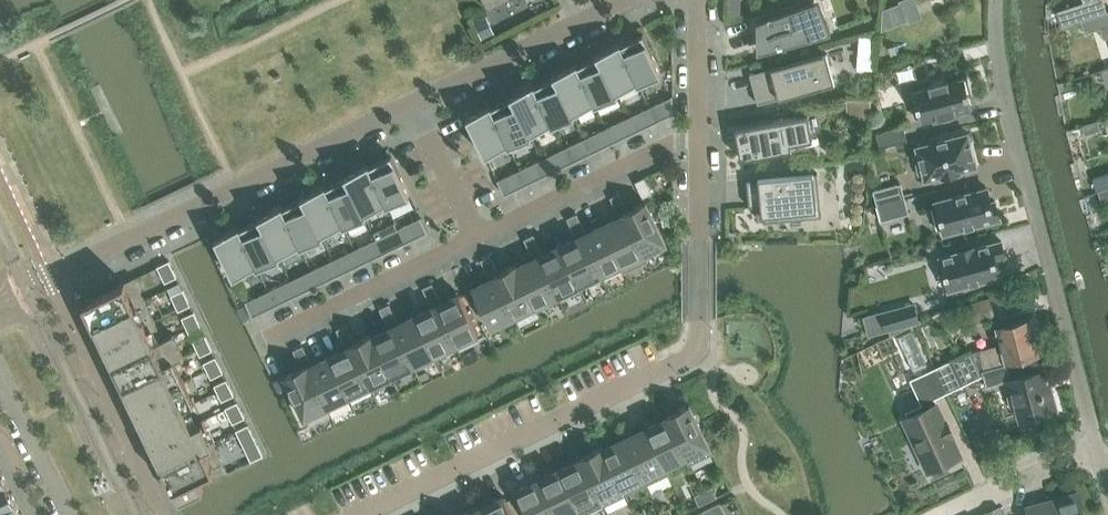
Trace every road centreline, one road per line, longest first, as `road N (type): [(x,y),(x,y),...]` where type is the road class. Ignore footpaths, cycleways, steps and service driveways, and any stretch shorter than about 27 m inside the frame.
road 1 (residential): [(31,290),(627,0)]
road 2 (residential): [(360,514),(695,353),(698,132)]
road 3 (residential): [(1107,489),(1001,84),(992,0)]
road 4 (residential): [(698,132),(267,337)]
road 5 (residential): [(140,514),(31,290)]
road 6 (residential): [(0,377),(68,514)]
road 7 (residential): [(698,132),(699,0)]

